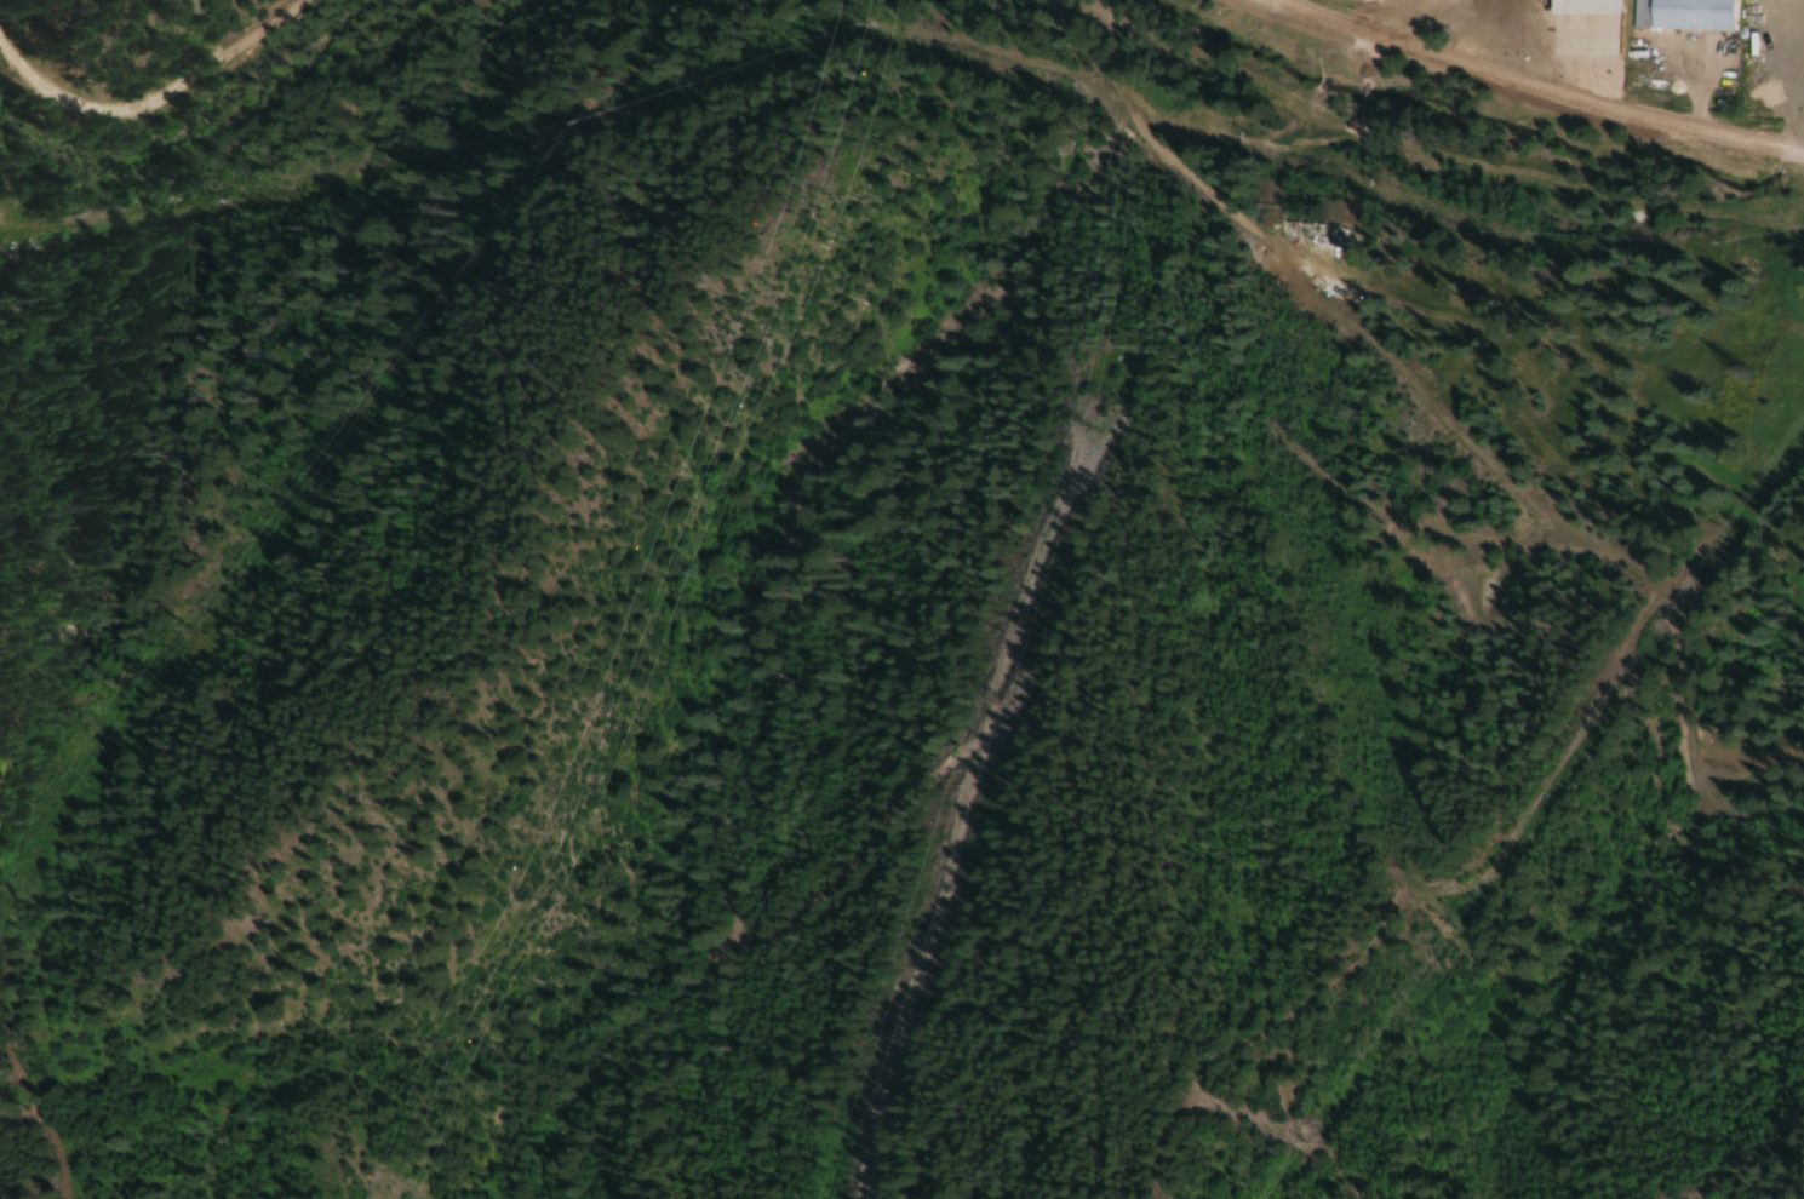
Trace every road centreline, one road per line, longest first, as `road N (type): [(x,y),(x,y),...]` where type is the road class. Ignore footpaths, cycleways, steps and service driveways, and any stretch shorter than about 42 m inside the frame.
road 1 (residential): [(1803,158),(1430,61),(1262,0)]
road 2 (residential): [(318,0),(142,119),(82,115),(48,101),(0,32)]

